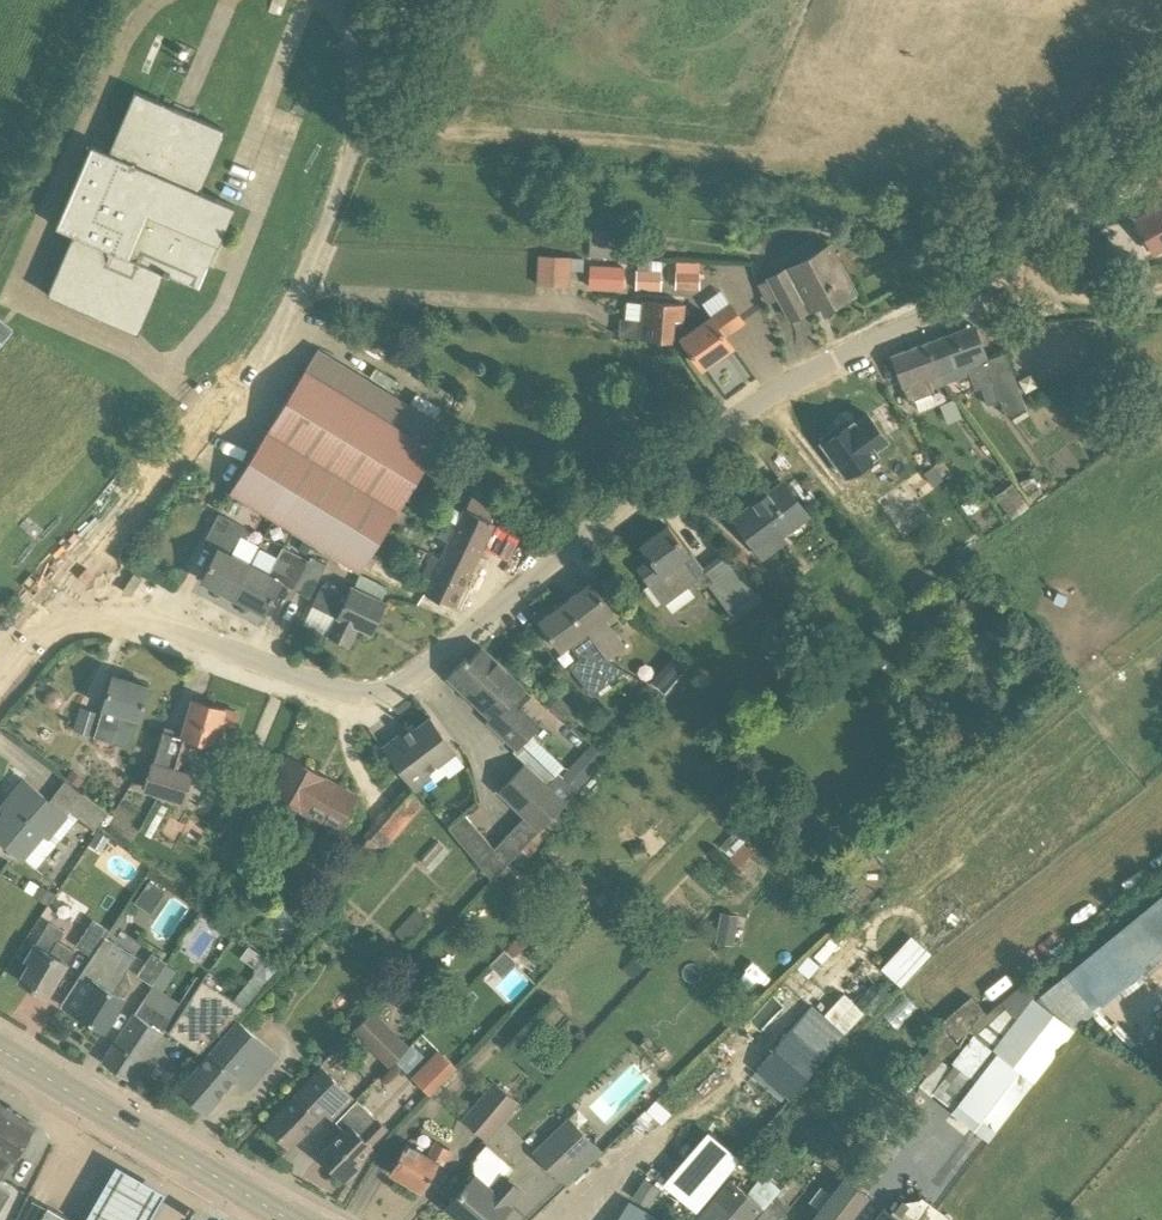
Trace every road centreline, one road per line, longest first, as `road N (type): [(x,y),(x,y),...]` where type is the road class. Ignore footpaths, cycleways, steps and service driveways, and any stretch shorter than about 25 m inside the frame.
road 1 (unclassified): [(80,586),(167,628),(338,689),(362,695),(407,681),(733,419),(819,367),(981,297),(1021,260),(1161,76)]
road 2 (unclassified): [(80,586),(277,336),(359,149),(402,0)]
road 3 (secondary): [(288,1219),(0,1049)]
road 4 (track): [(0,183),(85,0)]
road 5 (track): [(1021,260),(1075,296),(1161,291)]
road 6 (unclassified): [(0,684),(80,586)]

